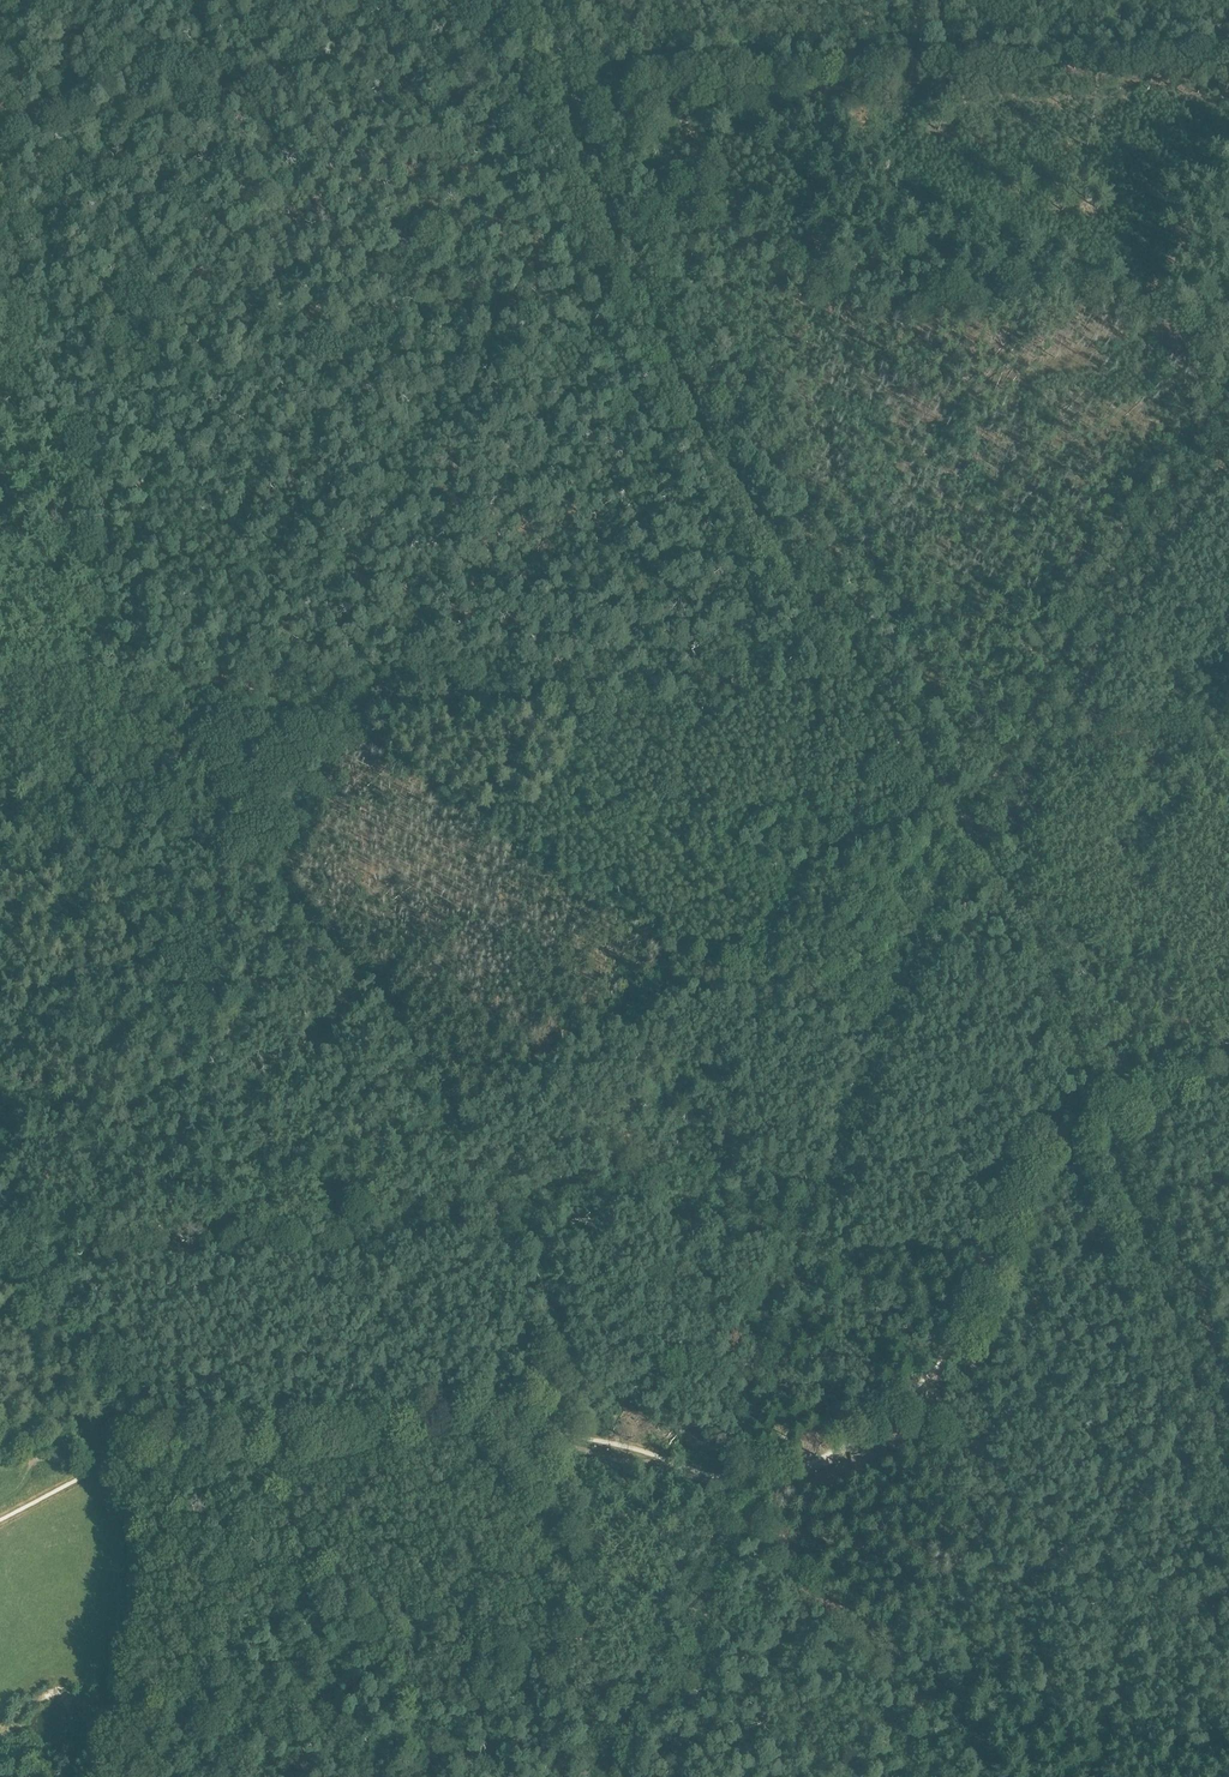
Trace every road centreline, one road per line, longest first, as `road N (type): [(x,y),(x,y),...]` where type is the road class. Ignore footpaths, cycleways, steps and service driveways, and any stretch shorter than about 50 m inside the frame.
road 1 (track): [(1228,1078),(1092,1109),(1059,1139),(1033,1180),(991,1290),(953,1362),(897,1422),(840,1455),(772,1477),(650,1458),(556,1428),(459,1412),(202,1431),(146,1457),(0,1456)]

